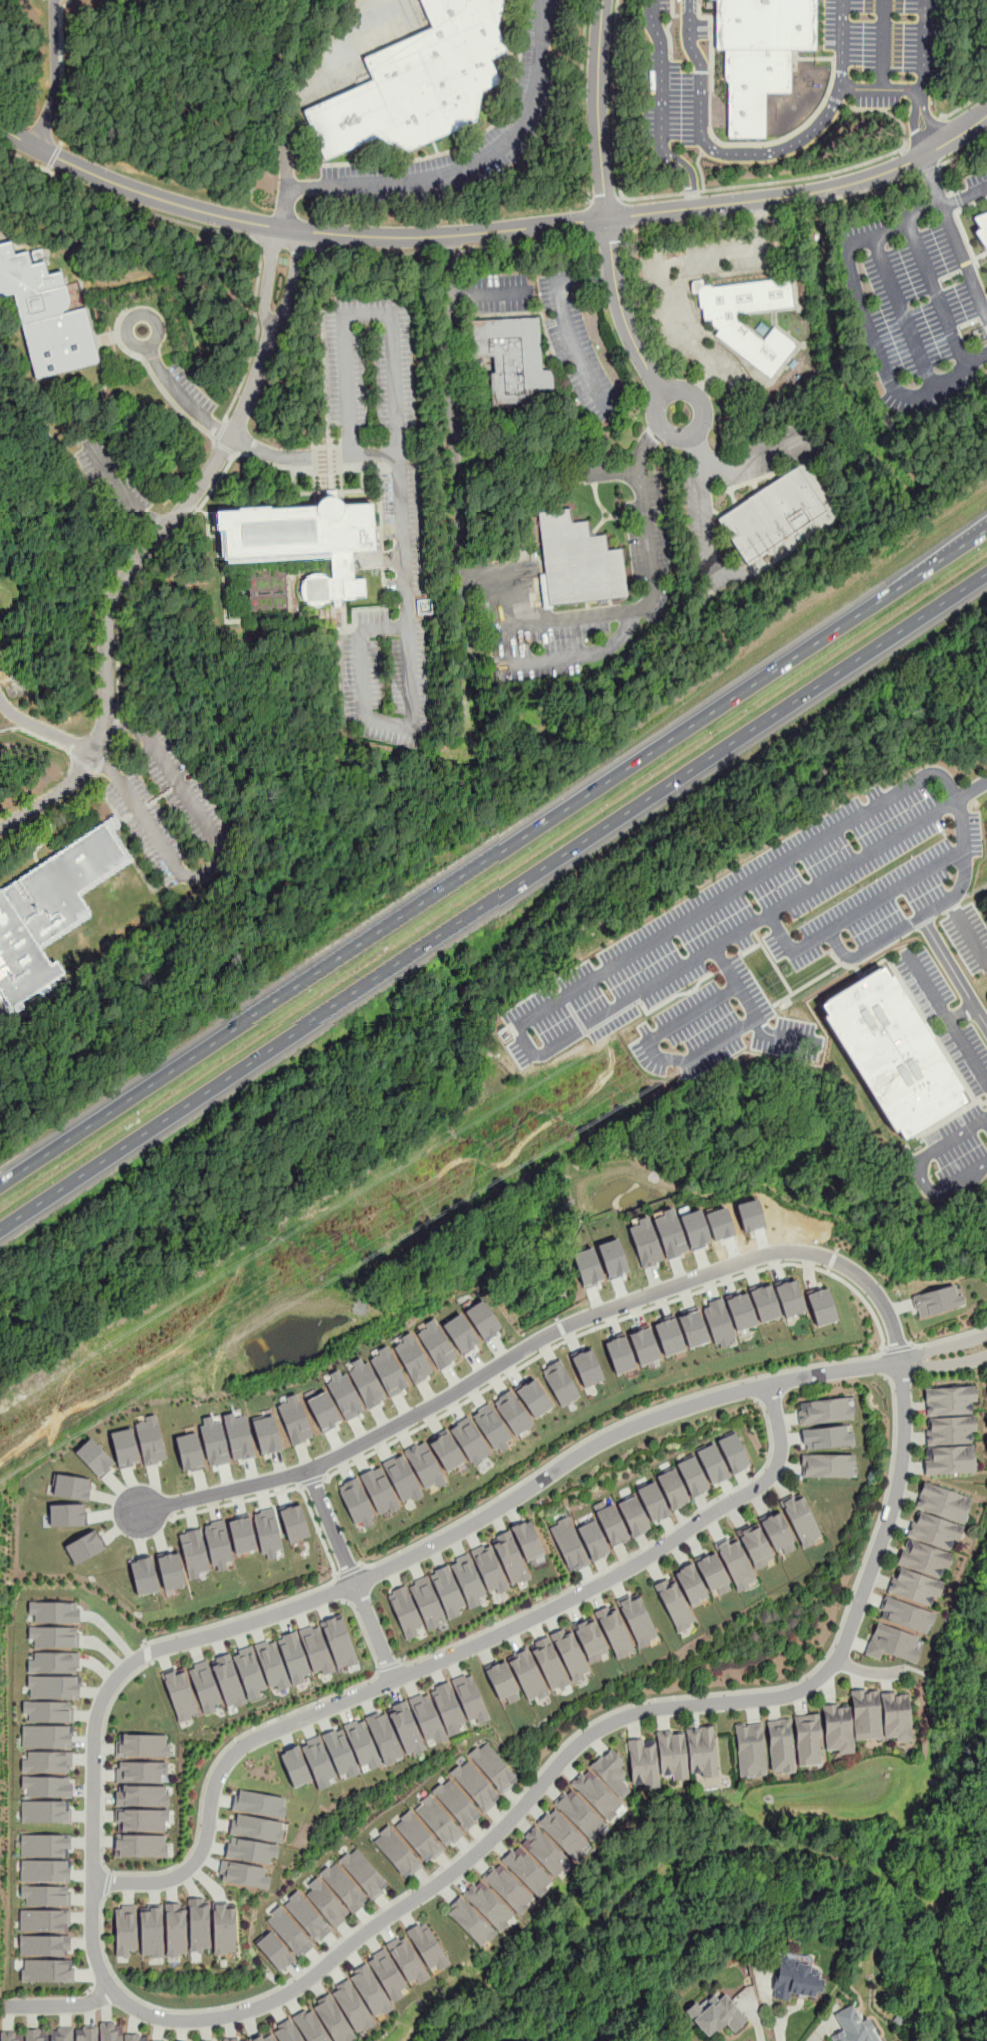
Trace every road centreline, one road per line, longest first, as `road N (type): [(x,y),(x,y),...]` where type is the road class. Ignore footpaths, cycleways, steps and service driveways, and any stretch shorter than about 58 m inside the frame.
road 1 (residential): [(901,1362),(769,1384),(656,1417),(356,1584),(135,1660),(106,1692),(94,1740),(93,1946),(114,1992),(158,2018),(257,2008),(440,1882),(600,1729),(645,1711),(775,1698),(816,1681),(837,1661),(897,1489),(901,1362)]
road 2 (motorway): [(0,1229),(986,573)]
road 3 (motorway): [(887,594),(0,1185)]
road 4 (tertiary): [(0,125),(98,176),(207,213),(349,236),(429,236),(842,187),(922,157),(986,114)]
road 5 (residential): [(769,1384),(782,1446),(763,1483),(591,1589),(257,1737),(218,1776),(206,1842),(192,1866),(170,1880),(93,1883)]
road 6 (residential): [(901,1362),(890,1318),(867,1282),(828,1257),(775,1250),(564,1324),(308,1469),(128,1514)]
road 7 (residential): [(289,228),(262,357),(235,429),(200,488),(121,581),(107,639),(105,723),(86,770),(66,793),(0,835)]
road 8 (residential): [(665,392),(624,317),(607,235),(598,122),(603,0)]
road 9 (residential): [(308,1469),(395,1679)]

